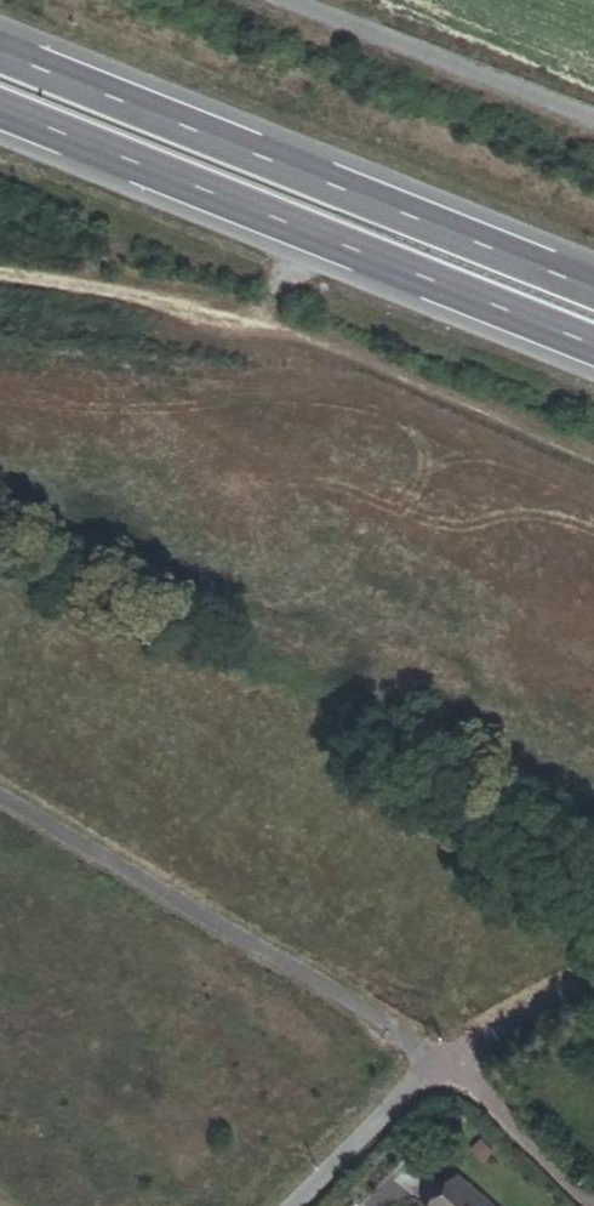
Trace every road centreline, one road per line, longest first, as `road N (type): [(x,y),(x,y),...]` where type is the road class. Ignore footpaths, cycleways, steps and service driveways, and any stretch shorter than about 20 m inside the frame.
road 1 (trunk): [(0,111),(593,352)]
road 2 (trunk): [(593,290),(0,54)]
road 3 (residential): [(441,1059),(295,1205)]
road 4 (residential): [(441,1059),(586,1205)]
road 5 (residential): [(593,990),(441,1059)]

